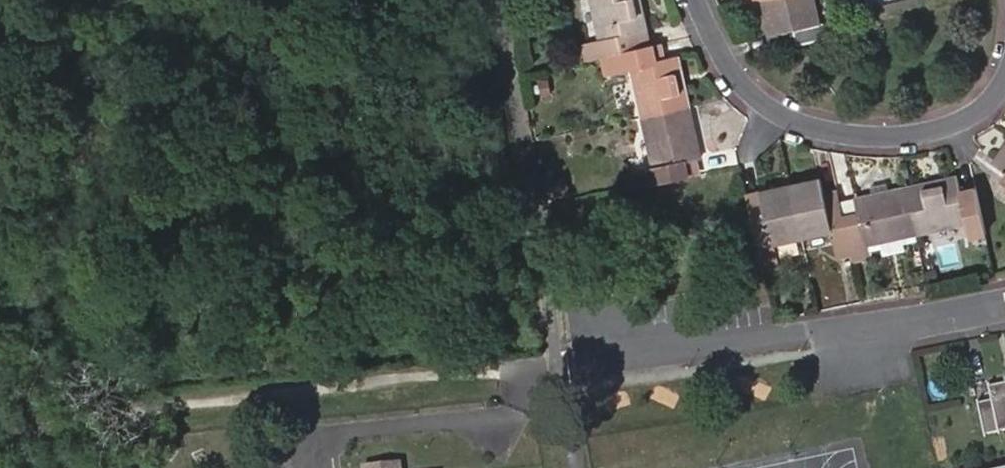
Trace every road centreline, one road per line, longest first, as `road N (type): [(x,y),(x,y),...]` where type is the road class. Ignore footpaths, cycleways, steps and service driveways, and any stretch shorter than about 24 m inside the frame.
road 1 (residential): [(1004,303),(592,361),(555,359)]
road 2 (residential): [(701,0),(739,79),(777,113),(813,126),(870,136),(933,130),(977,114),(1004,84)]

